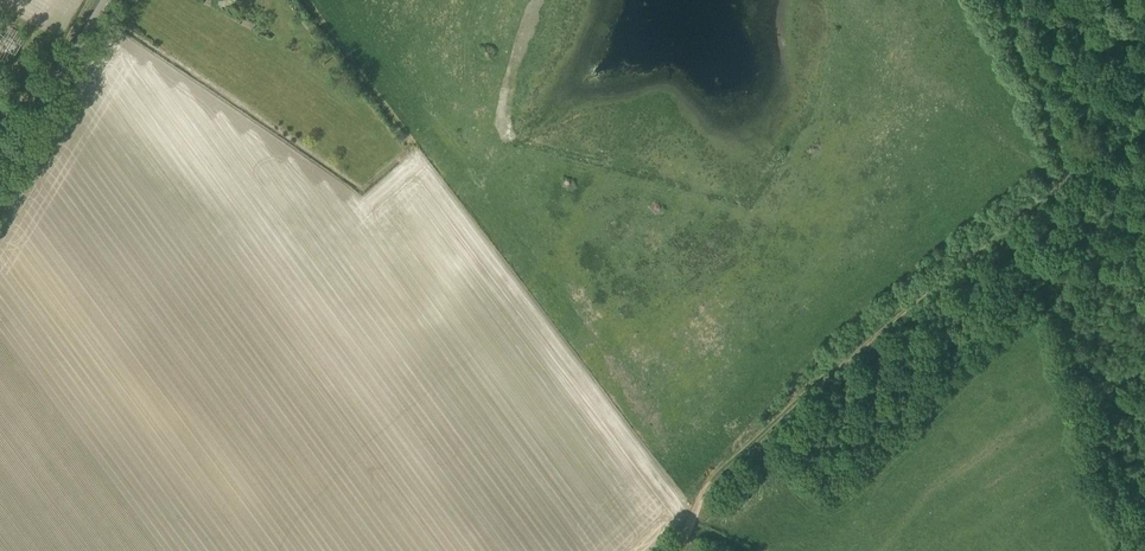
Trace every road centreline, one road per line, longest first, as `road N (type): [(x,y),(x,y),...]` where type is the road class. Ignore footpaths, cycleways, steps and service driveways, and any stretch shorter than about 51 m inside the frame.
road 1 (track): [(1071,174),(919,286),(773,423),(703,500),(674,550)]
road 2 (track): [(1144,131),(1071,174),(1017,0)]
road 3 (tertiary): [(0,180),(104,0)]

